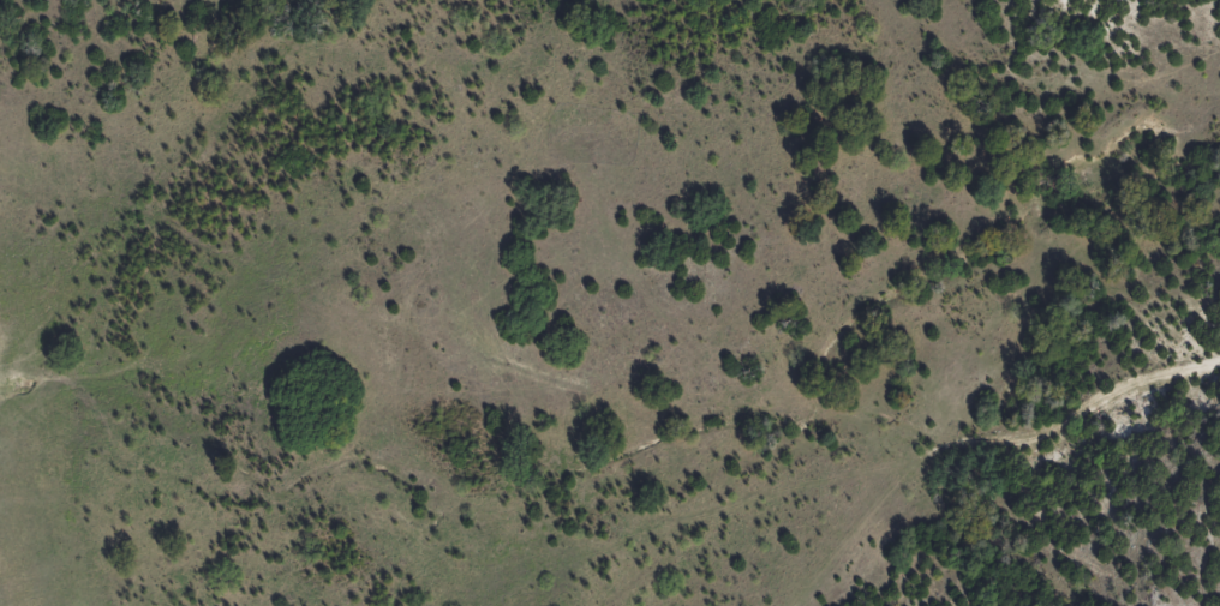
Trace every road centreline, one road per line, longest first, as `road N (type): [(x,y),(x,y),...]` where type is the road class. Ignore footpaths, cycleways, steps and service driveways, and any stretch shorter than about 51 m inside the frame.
road 1 (track): [(815,605),(837,544),(921,484),(1179,418),(1219,398)]

